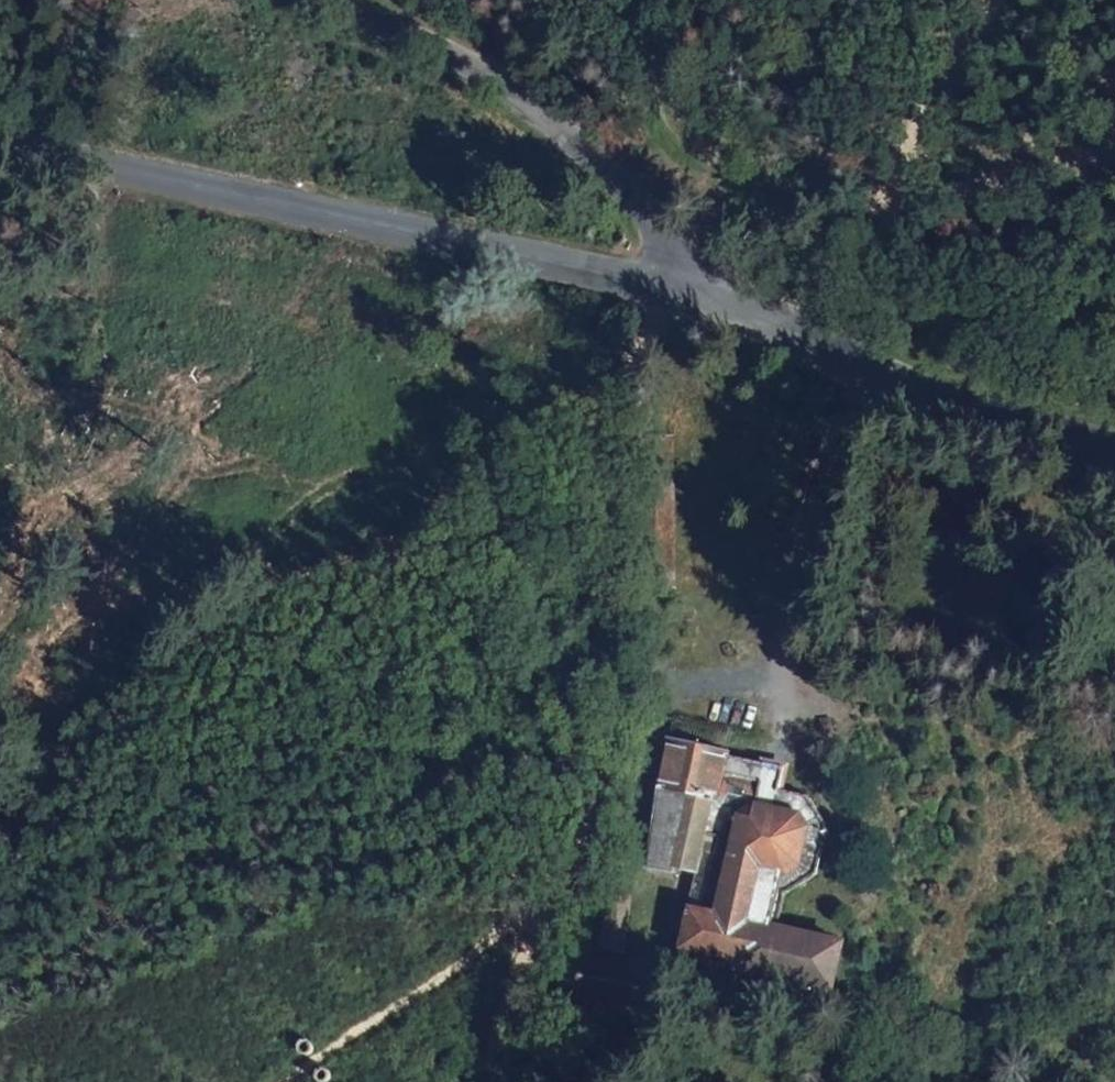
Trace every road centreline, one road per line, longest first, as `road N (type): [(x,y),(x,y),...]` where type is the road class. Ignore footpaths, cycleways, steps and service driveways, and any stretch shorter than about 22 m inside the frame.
road 1 (secondary): [(710,293),(0,156)]
road 2 (track): [(606,373),(710,293),(876,211),(931,89),(994,0)]
road 3 (track): [(551,892),(595,788),(611,572),(606,373)]
road 4 (secondary): [(710,293),(549,124),(487,75),(347,0)]
road 5 (tertiary): [(1114,439),(914,380),(710,293)]
road 6 (track): [(286,1081),(551,892)]
road 7 (track): [(494,1081),(498,1024),(551,892)]

